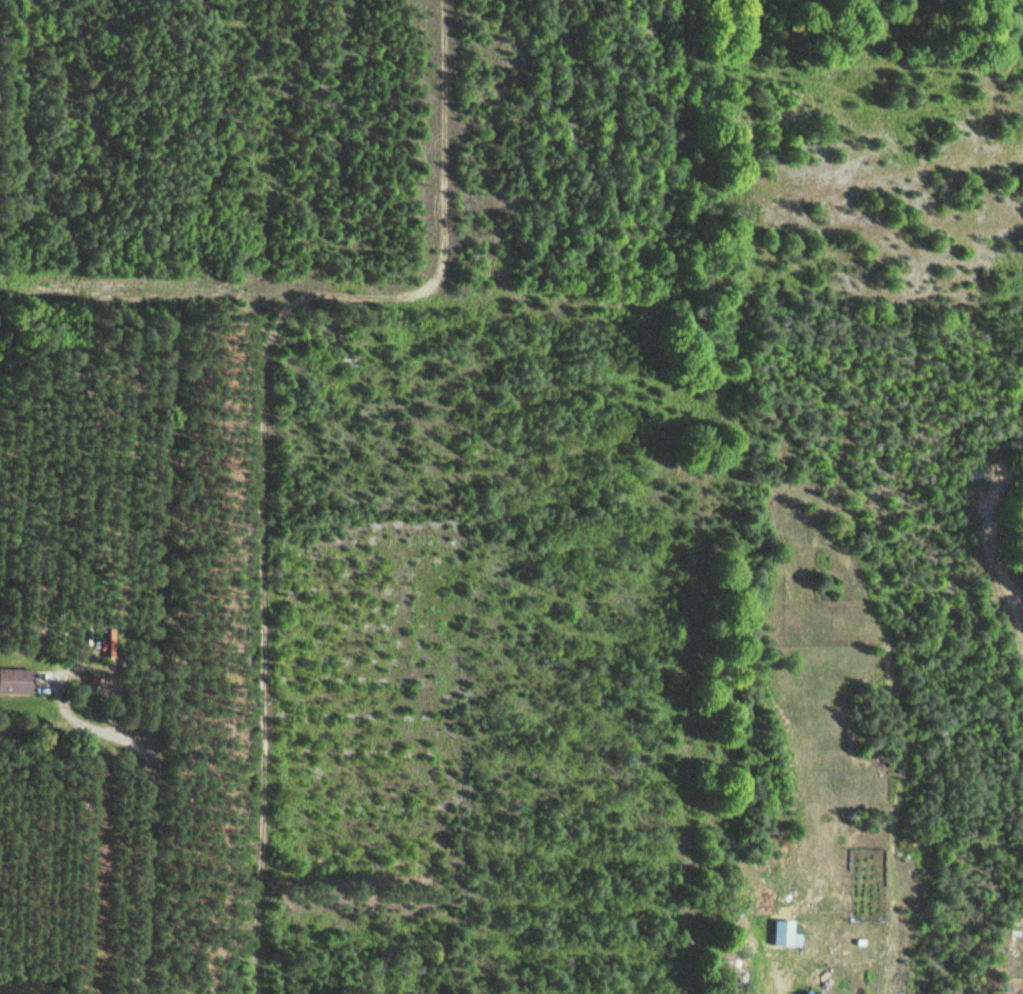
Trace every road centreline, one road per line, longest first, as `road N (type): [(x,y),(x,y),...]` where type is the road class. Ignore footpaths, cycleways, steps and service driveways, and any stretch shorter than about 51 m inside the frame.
road 1 (track): [(0,289),(707,311)]
road 2 (track): [(707,311),(745,288),(733,200),(745,60),(741,0)]

